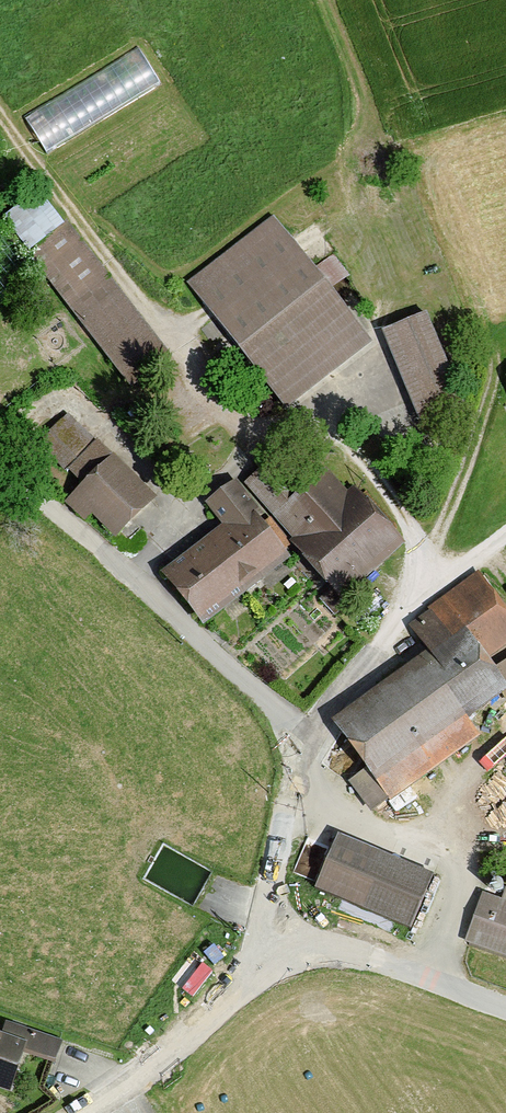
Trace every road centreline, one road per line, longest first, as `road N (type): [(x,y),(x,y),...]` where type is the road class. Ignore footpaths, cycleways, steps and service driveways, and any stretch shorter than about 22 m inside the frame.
road 1 (unclassified): [(0,470),(267,700),(302,748)]
road 2 (tertiary): [(274,966),(316,952),(355,954),(505,1007)]
road 3 (tertiary): [(81,1112),(274,966)]
road 4 (unclassified): [(302,748),(272,897),(274,966)]
road 5 (residential): [(302,748),(426,576)]

